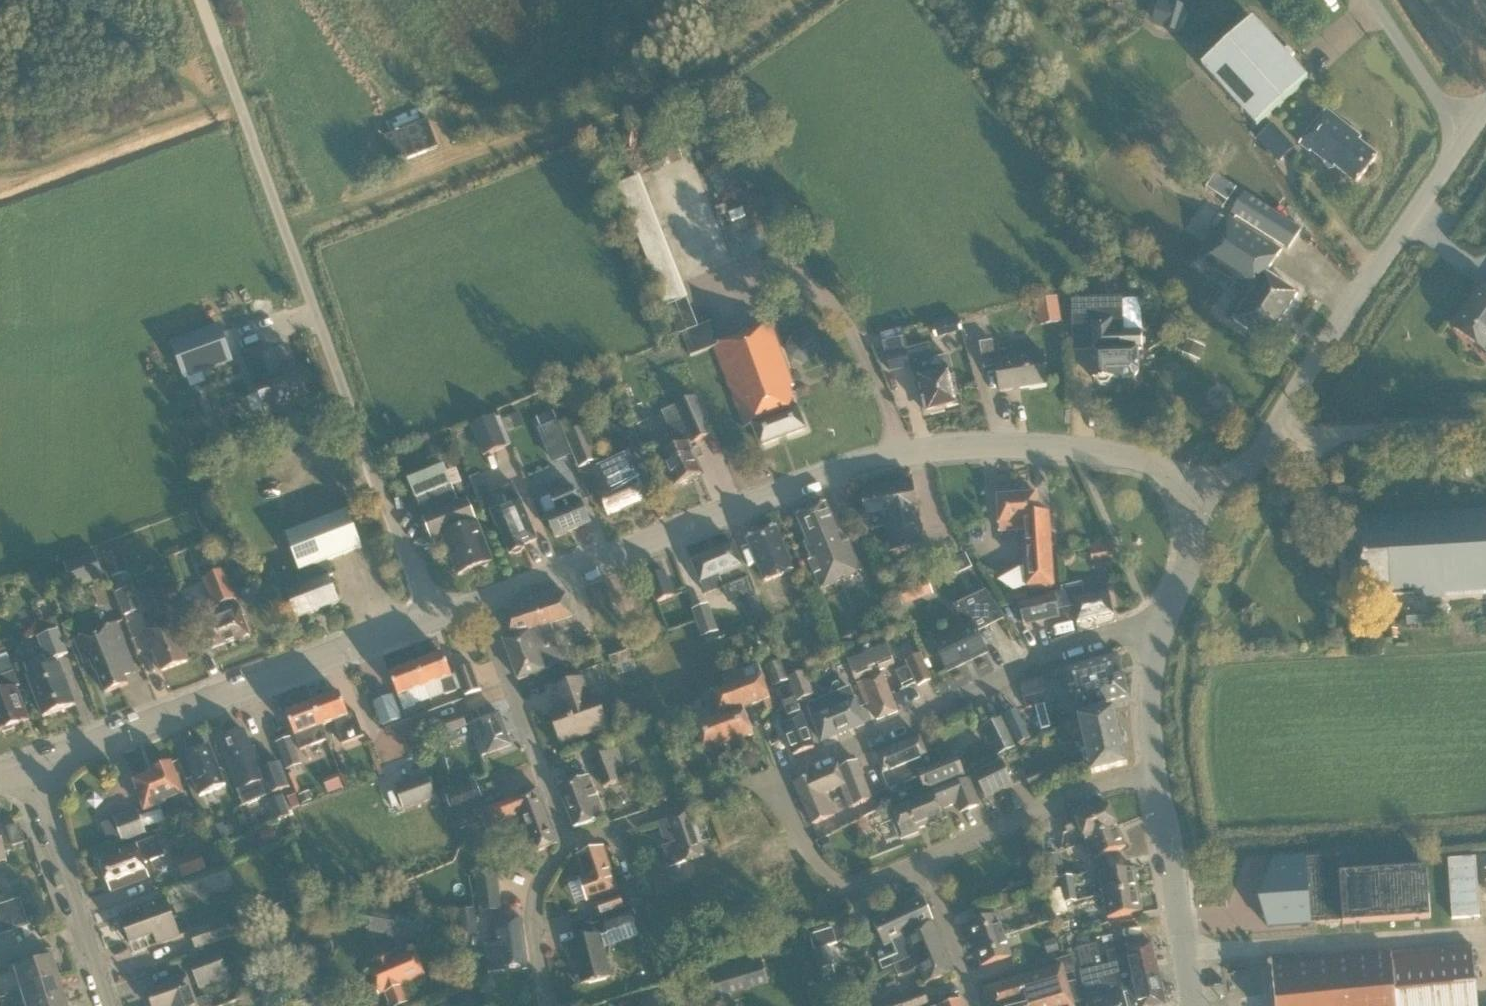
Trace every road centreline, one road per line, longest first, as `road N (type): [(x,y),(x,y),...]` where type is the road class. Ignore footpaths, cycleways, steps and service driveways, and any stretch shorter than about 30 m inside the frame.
road 1 (tertiary): [(483,601),(835,473),(944,447),(1078,452),(1148,463),(1193,487)]
road 2 (tertiary): [(28,767),(483,601)]
road 3 (unclassified): [(1193,487),(1247,469),(1463,139)]
road 4 (residential): [(1161,629),(1062,653),(771,778)]
road 5 (residential): [(568,847),(483,601)]
road 6 (residential): [(924,863),(1082,792),(1156,778)]
road 7 (tertiary): [(1191,1005),(1156,778)]
road 8 (residential): [(771,778),(806,850),(834,883),(862,888),(924,863)]
road 9 (residential): [(568,847),(771,778)]
road 10 (residential): [(80,930),(28,767)]
road 11 (residential): [(544,1005),(532,904),(568,847)]
road 12 (unclassified): [(1463,139),(1371,0)]
road 13 (tertiary): [(1156,778),(1147,713),(1161,629)]
road 14 (residential): [(972,1005),(924,863)]
road 15 (tertiary): [(1161,629),(1189,547),(1193,487)]

